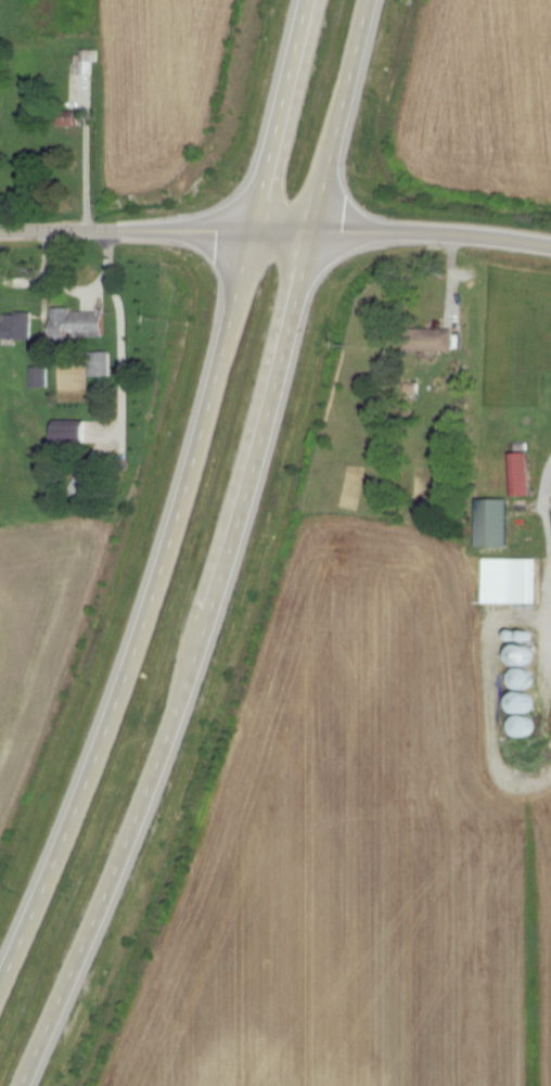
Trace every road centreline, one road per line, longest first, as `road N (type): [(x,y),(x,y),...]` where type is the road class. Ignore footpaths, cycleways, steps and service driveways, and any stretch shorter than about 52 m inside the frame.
road 1 (primary): [(20,1085),(143,807),(204,626),(370,0)]
road 2 (primary): [(313,0),(187,486),(91,769),(0,984)]
road 3 (residential): [(0,230),(259,228),(550,246)]

